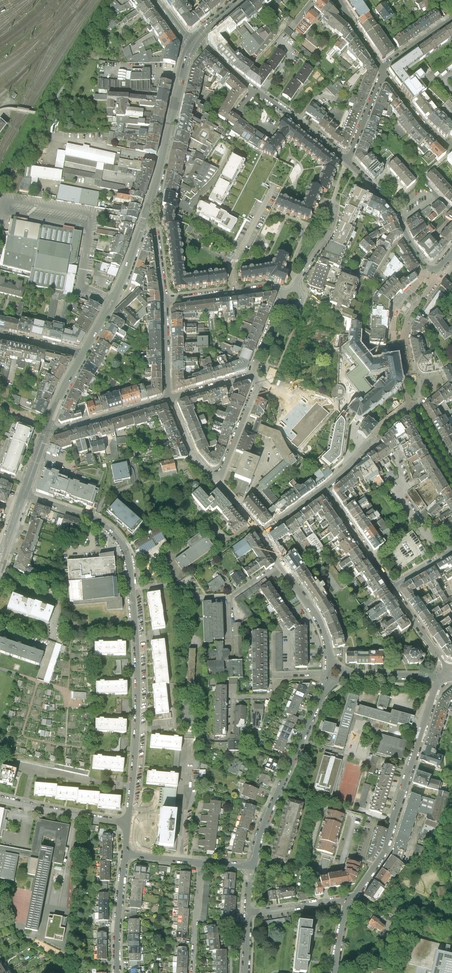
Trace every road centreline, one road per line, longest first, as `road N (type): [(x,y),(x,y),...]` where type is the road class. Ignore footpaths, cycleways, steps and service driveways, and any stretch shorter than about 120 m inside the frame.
road 1 (residential): [(24,496),(98,519),(127,551),(139,700),(129,822)]
road 2 (residential): [(353,897),(385,851),(442,676)]
road 3 (residential): [(253,865),(272,804),(327,686)]
road 4 (residential): [(348,159),(193,44)]
road 5 (primary): [(149,211),(193,44)]
road 6 (primary): [(83,355),(149,211)]
road 7 (residential): [(0,798),(129,822)]
road 8 (residential): [(47,429),(171,398)]
road 9 (residential): [(164,301),(271,288),(286,293)]
road 10 (residential): [(126,853),(118,972)]

